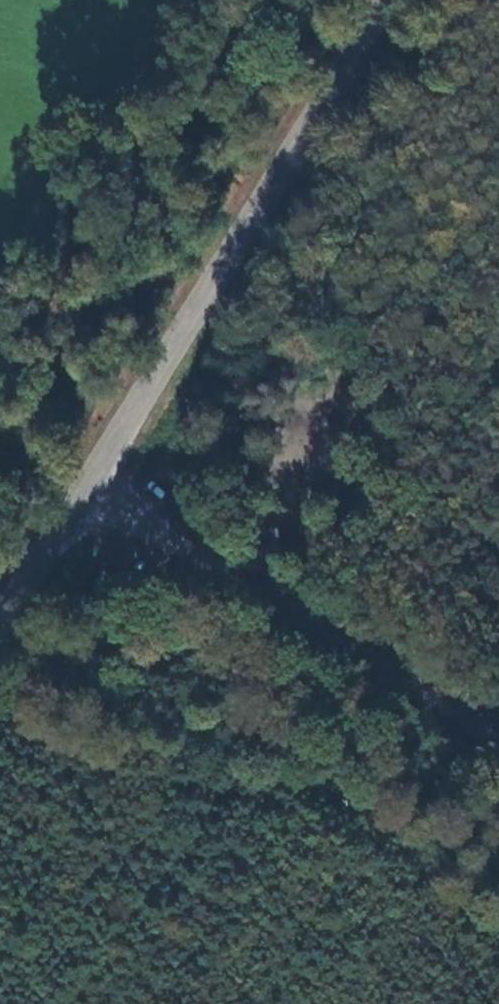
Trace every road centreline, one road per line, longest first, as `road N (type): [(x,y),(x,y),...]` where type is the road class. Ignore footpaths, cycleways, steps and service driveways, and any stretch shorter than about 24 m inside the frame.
road 1 (secondary): [(0,627),(387,0)]
road 2 (track): [(498,737),(294,613)]
road 3 (track): [(190,322),(167,258),(139,122)]

